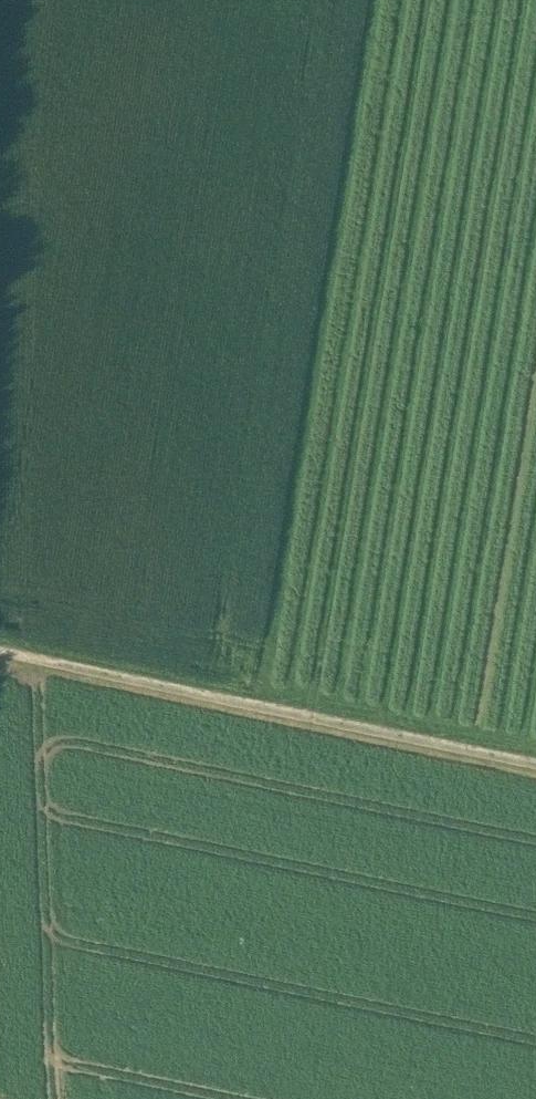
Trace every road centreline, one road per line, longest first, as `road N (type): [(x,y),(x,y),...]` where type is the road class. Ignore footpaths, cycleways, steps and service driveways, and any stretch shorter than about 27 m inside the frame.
road 1 (track): [(0,653),(535,765)]

